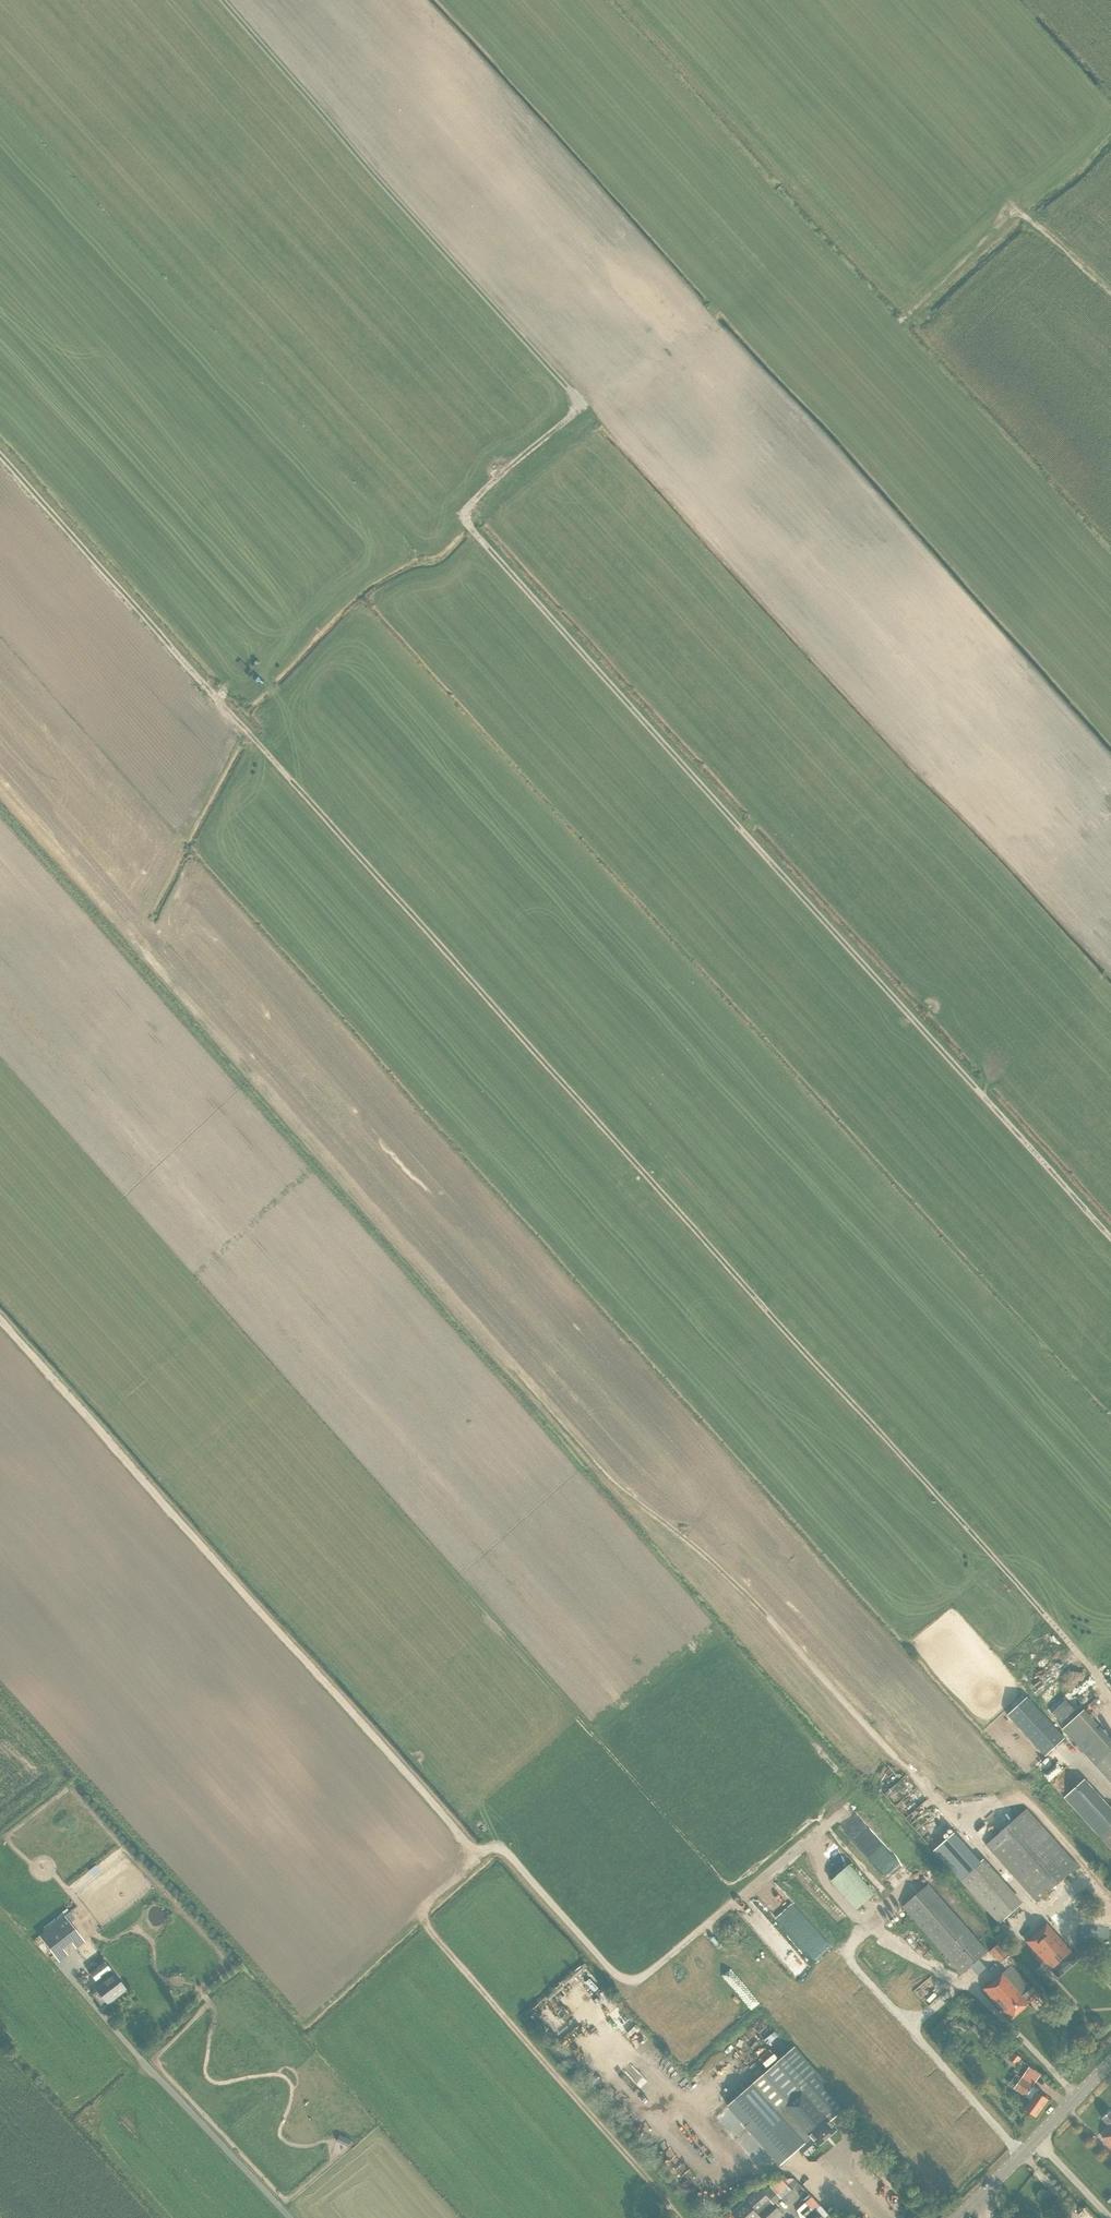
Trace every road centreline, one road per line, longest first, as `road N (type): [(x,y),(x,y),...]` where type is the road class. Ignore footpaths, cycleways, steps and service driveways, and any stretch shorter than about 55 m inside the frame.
road 1 (tertiary): [(986,2190),(1110,2063)]

